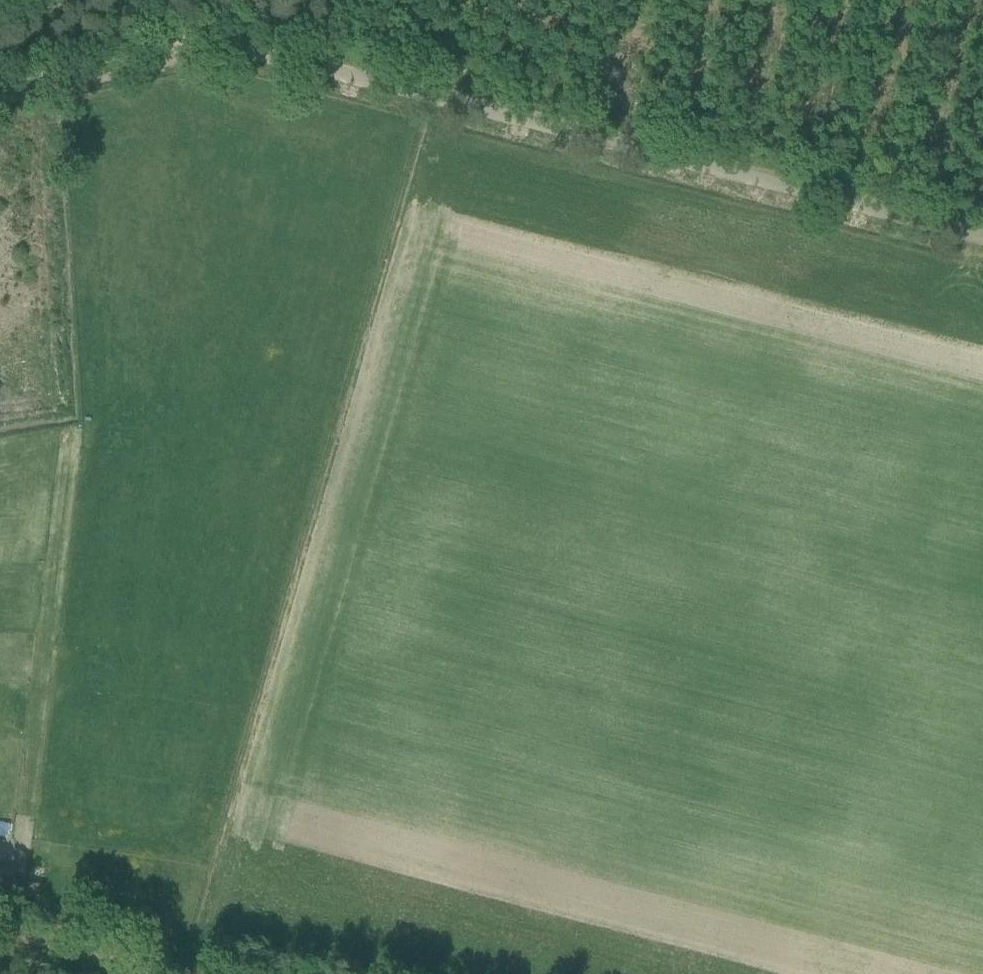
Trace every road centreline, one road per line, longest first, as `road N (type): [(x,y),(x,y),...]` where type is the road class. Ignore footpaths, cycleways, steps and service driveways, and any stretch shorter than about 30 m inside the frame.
road 1 (unclassified): [(982,246),(207,40),(110,0)]
road 2 (track): [(0,91),(207,40)]
road 3 (track): [(139,973),(0,945)]

